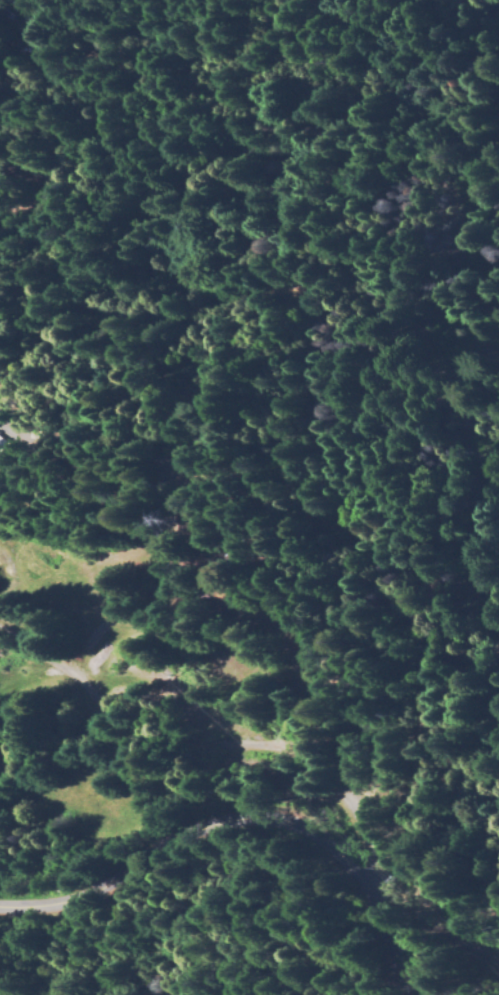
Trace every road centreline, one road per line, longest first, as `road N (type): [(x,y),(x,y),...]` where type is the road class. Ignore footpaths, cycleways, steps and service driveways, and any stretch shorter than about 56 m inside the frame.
road 1 (residential): [(413,994),(330,870),(282,838),(191,838),(62,895),(0,903)]

